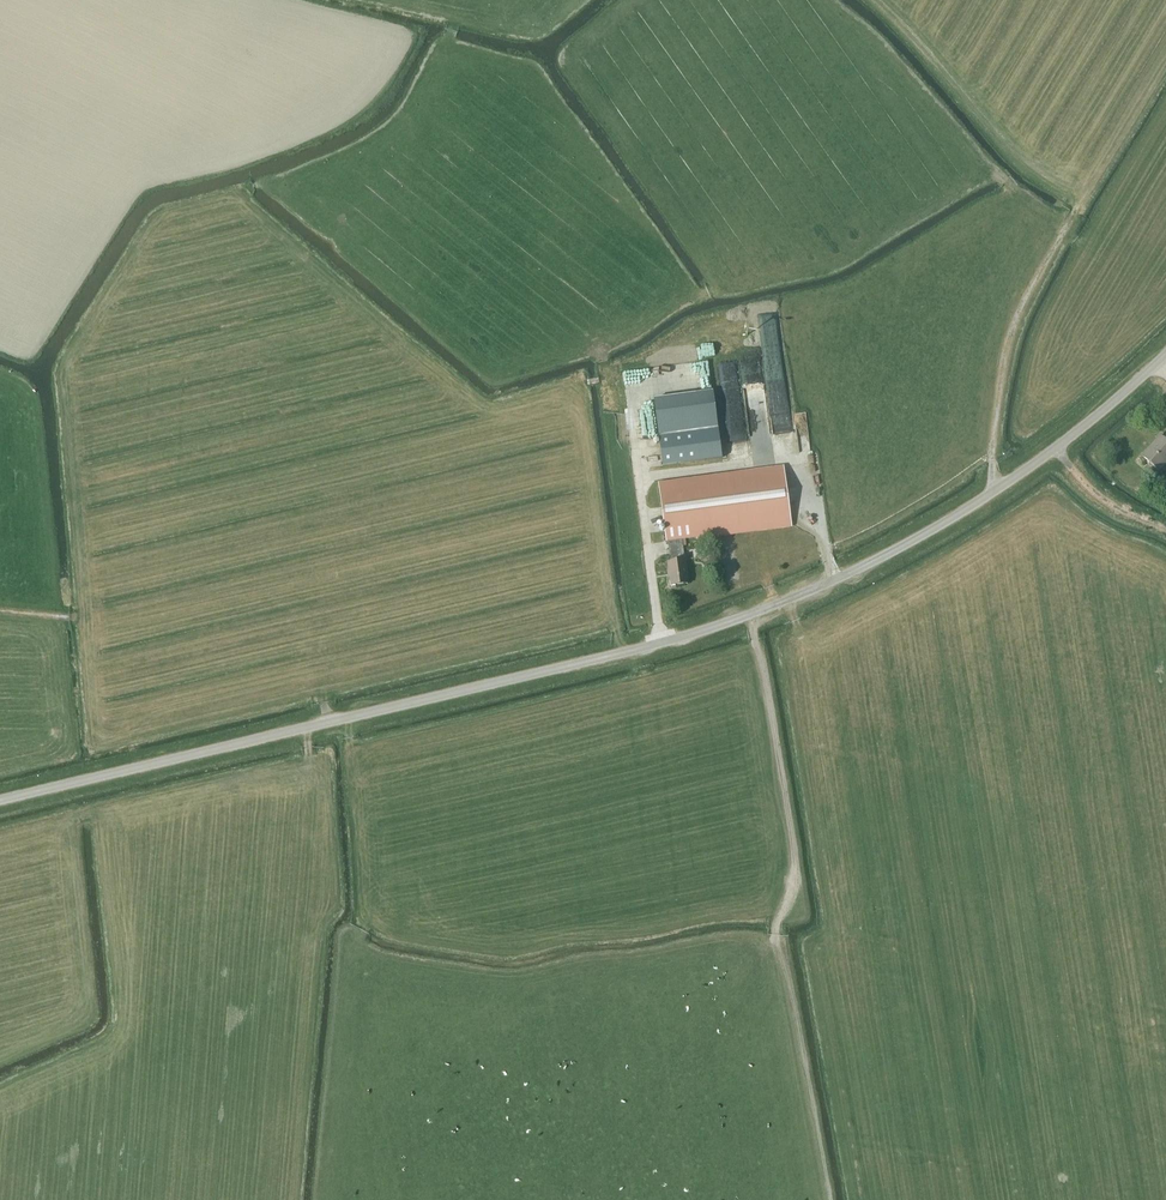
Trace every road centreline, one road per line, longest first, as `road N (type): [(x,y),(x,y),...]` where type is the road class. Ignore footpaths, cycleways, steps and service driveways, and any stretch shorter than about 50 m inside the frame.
road 1 (unclassified): [(0,802),(677,644),(809,595),(949,524),(1057,448),(1165,354)]

